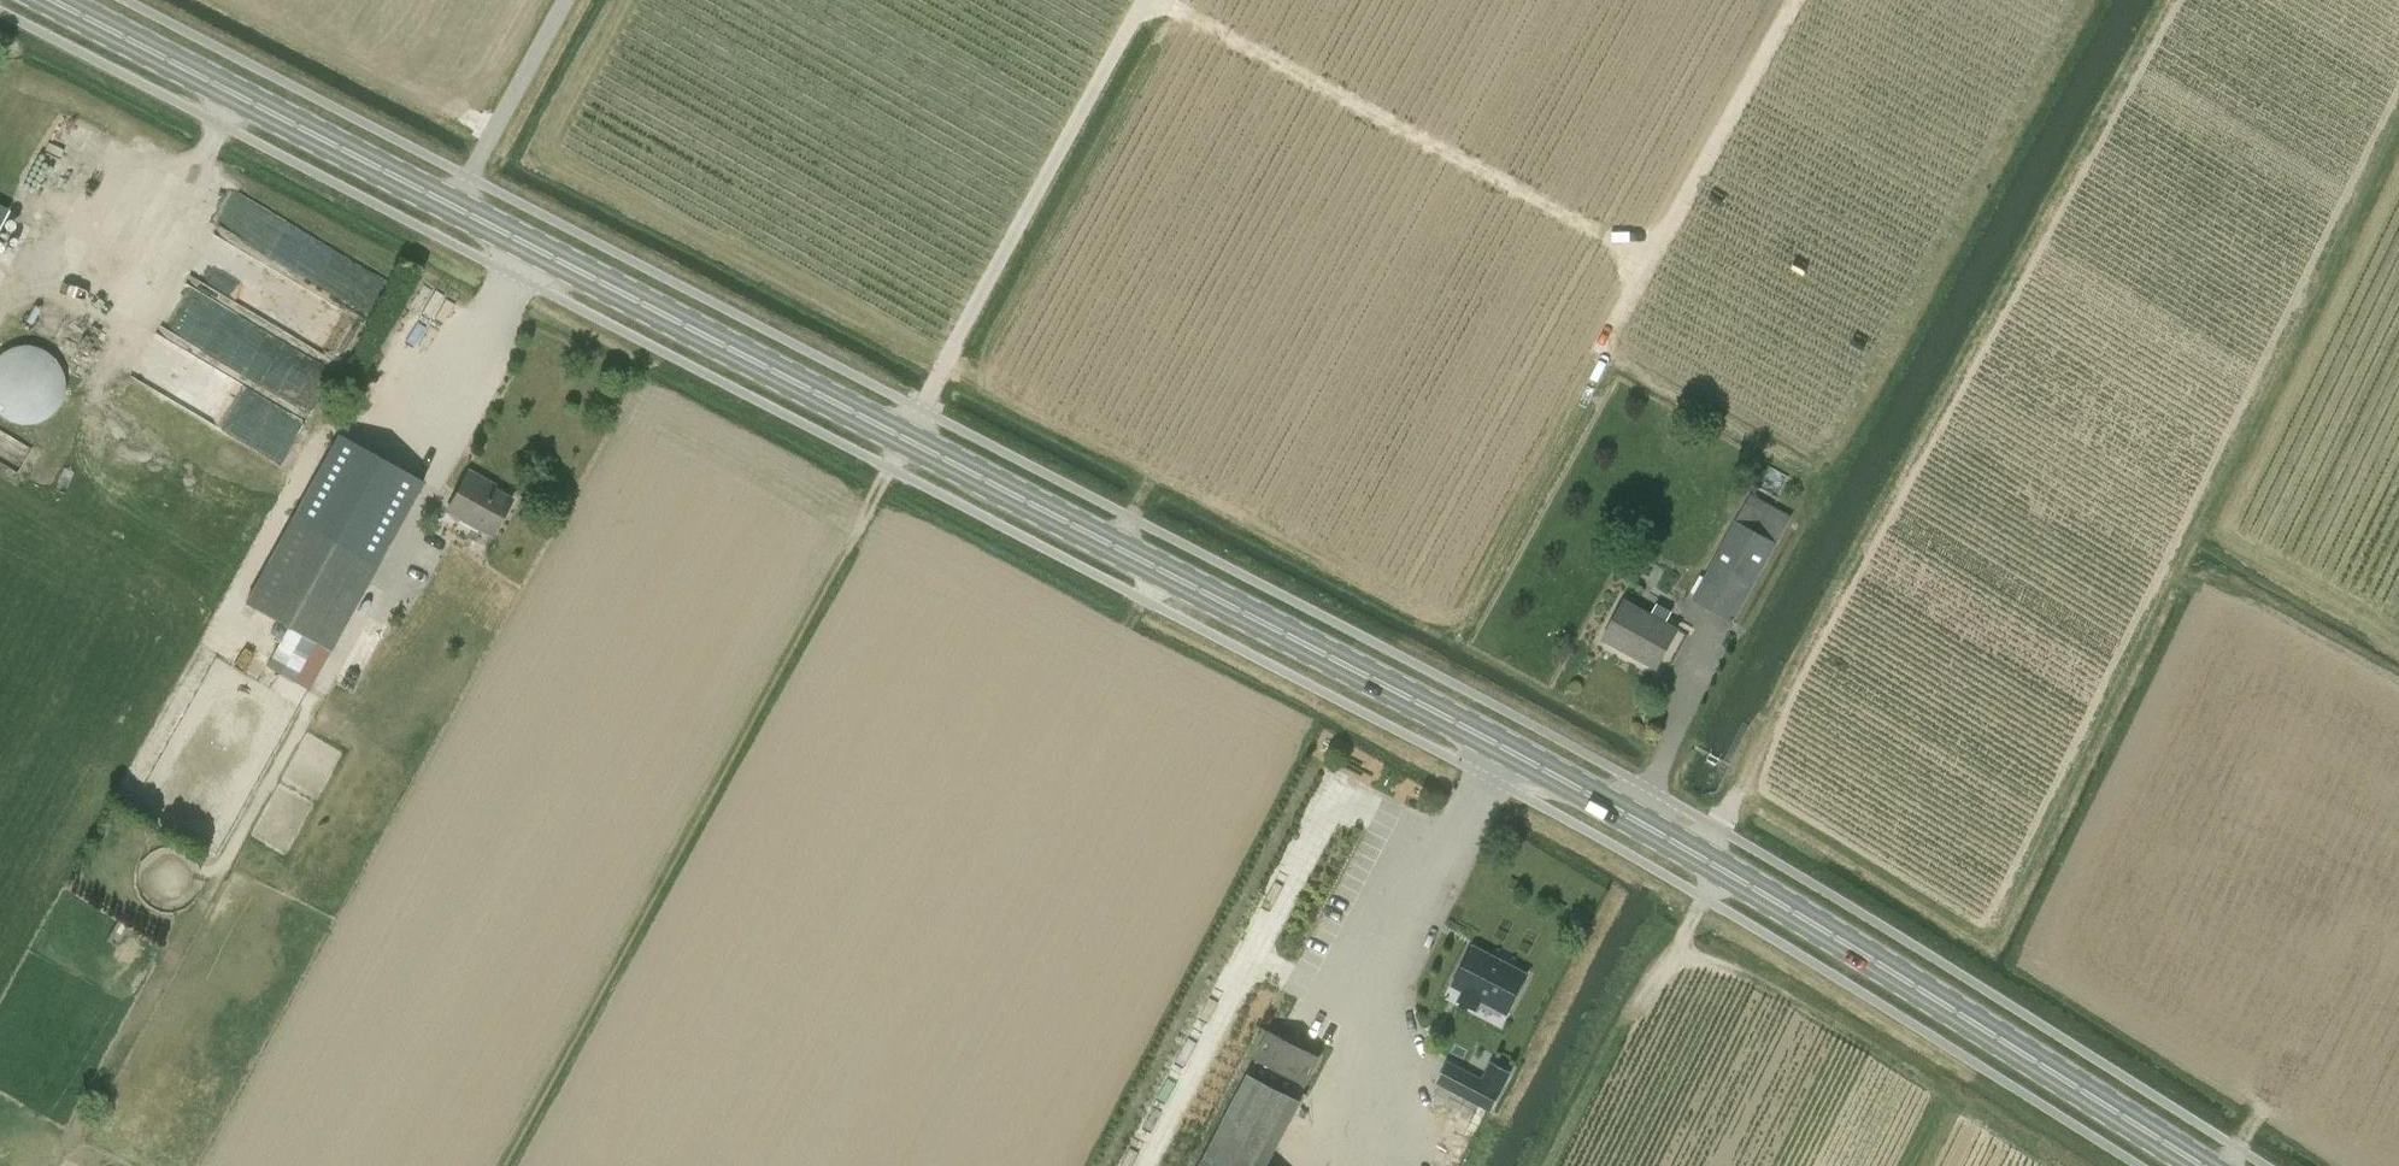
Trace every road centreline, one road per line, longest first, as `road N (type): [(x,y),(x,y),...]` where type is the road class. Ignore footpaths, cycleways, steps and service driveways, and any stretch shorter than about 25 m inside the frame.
road 1 (primary): [(2197,1165),(1848,947),(1228,605),(49,0)]

